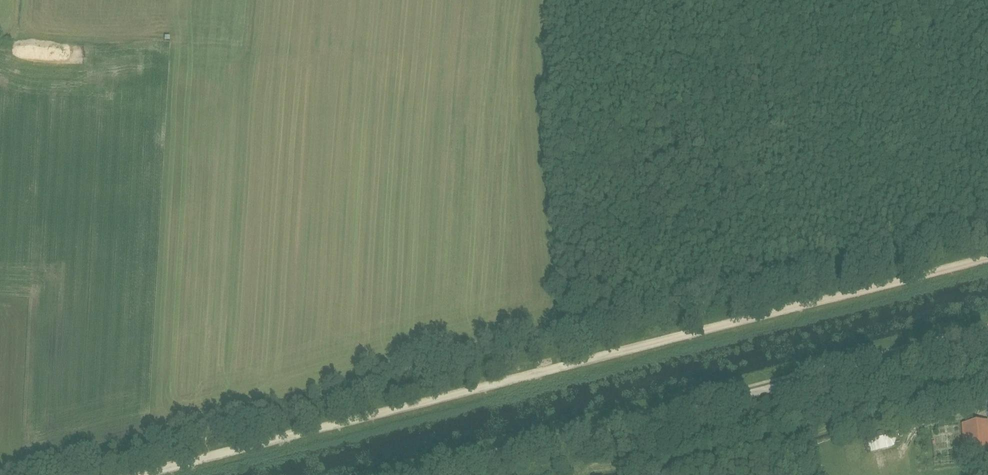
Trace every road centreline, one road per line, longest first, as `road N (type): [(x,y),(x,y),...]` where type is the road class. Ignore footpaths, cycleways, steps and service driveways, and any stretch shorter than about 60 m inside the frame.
road 1 (track): [(987,259),(140,474)]
road 2 (unclassified): [(446,474),(987,335)]

